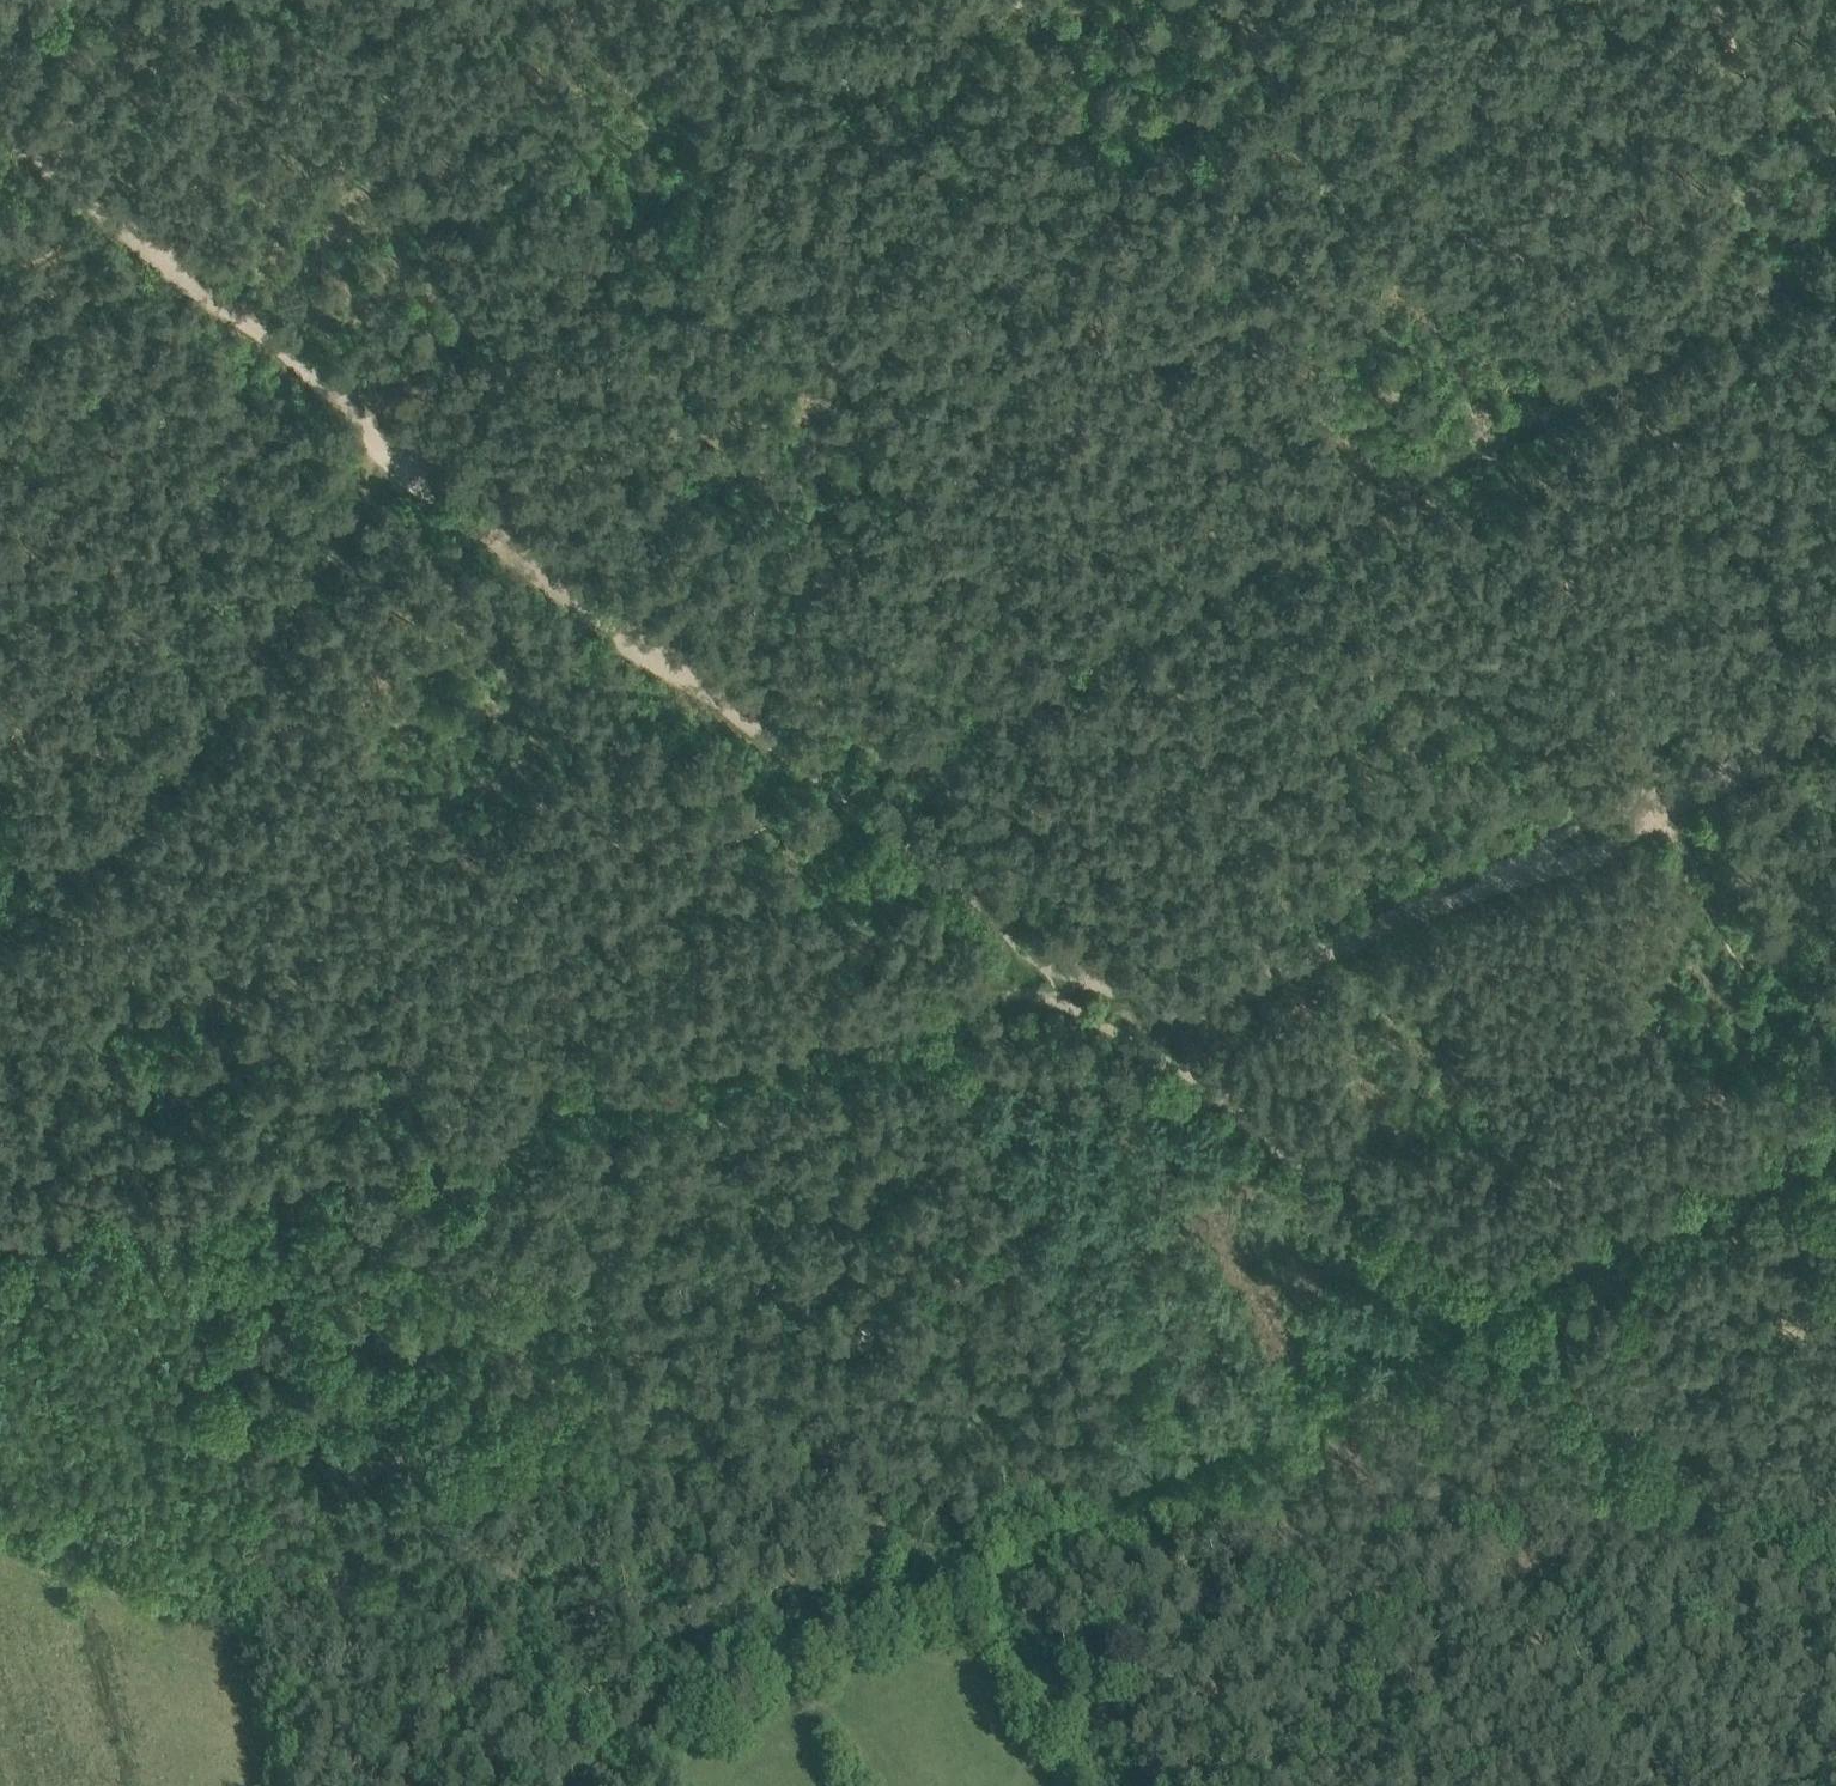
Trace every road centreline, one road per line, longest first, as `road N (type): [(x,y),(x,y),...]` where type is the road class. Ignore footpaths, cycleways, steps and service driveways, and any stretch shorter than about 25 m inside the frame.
road 1 (track): [(1498,1326),(1181,1518),(1066,1561),(966,1621),(848,1654),(622,1773)]
road 2 (track): [(1835,1575),(1498,1326)]
road 3 (track): [(1835,1152),(1498,1326)]

